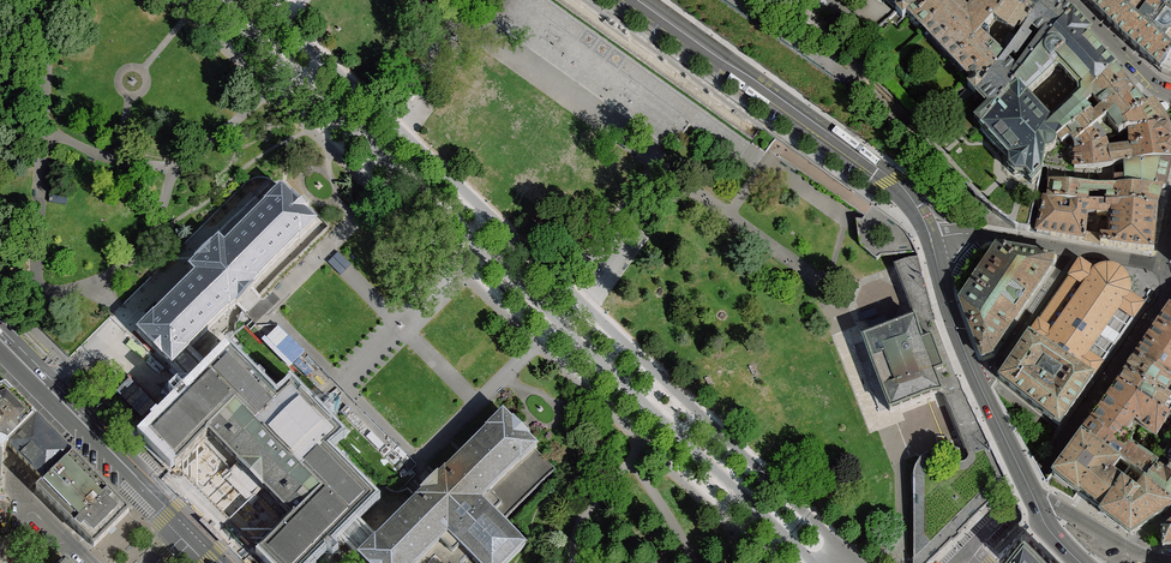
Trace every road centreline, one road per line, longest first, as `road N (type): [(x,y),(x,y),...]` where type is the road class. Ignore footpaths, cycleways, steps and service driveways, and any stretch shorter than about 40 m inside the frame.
road 1 (tertiary): [(639,0),(904,192),(930,237)]
road 2 (residential): [(970,552),(1064,442),(1156,310),(1168,278)]
road 3 (tertiary): [(930,237),(963,348),(1035,500)]
road 4 (tertiary): [(0,335),(195,535)]
road 5 (residential): [(1170,556),(1139,554),(1035,500)]
road 6 (residential): [(1170,91),(1070,0)]

